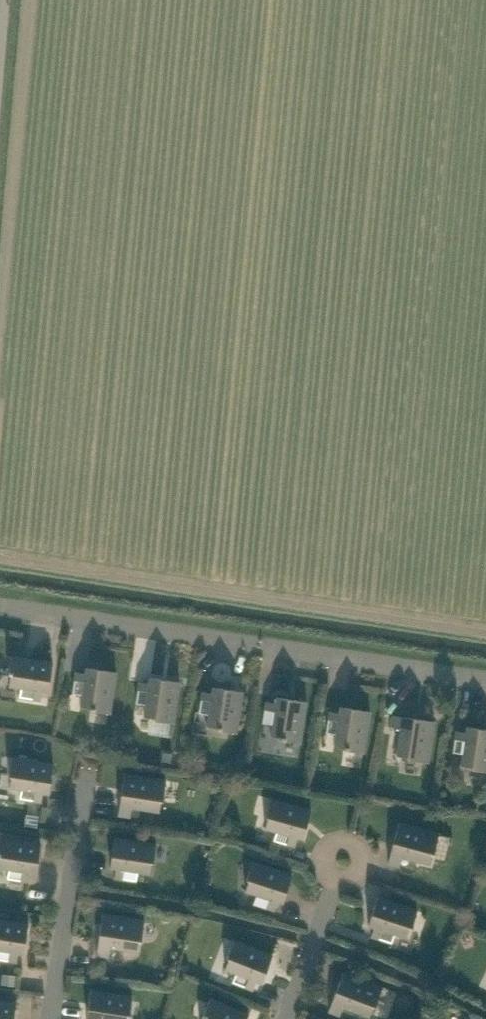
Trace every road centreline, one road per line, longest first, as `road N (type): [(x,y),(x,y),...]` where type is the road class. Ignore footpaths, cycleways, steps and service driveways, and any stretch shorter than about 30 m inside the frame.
road 1 (unclassified): [(0,604),(485,680)]

